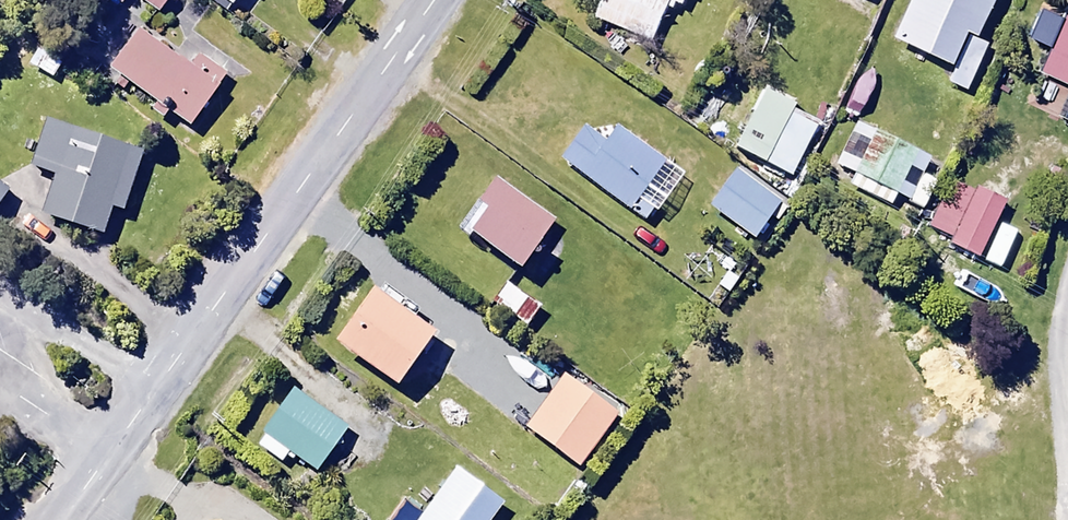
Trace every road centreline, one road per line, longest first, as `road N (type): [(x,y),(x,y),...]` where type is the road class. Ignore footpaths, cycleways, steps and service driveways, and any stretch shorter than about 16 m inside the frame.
road 1 (tertiary): [(58,519),(434,0)]
road 2 (unclassified): [(1067,500),(1060,419),(1067,291)]

